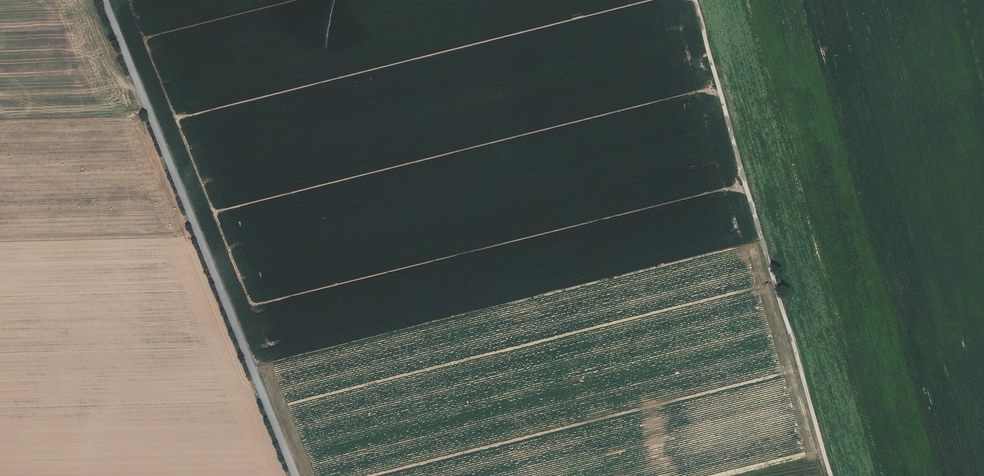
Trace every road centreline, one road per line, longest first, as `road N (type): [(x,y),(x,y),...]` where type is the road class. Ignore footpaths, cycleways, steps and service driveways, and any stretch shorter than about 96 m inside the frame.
road 1 (unclassified): [(292,475),(104,0)]
road 2 (track): [(692,0),(828,475)]

